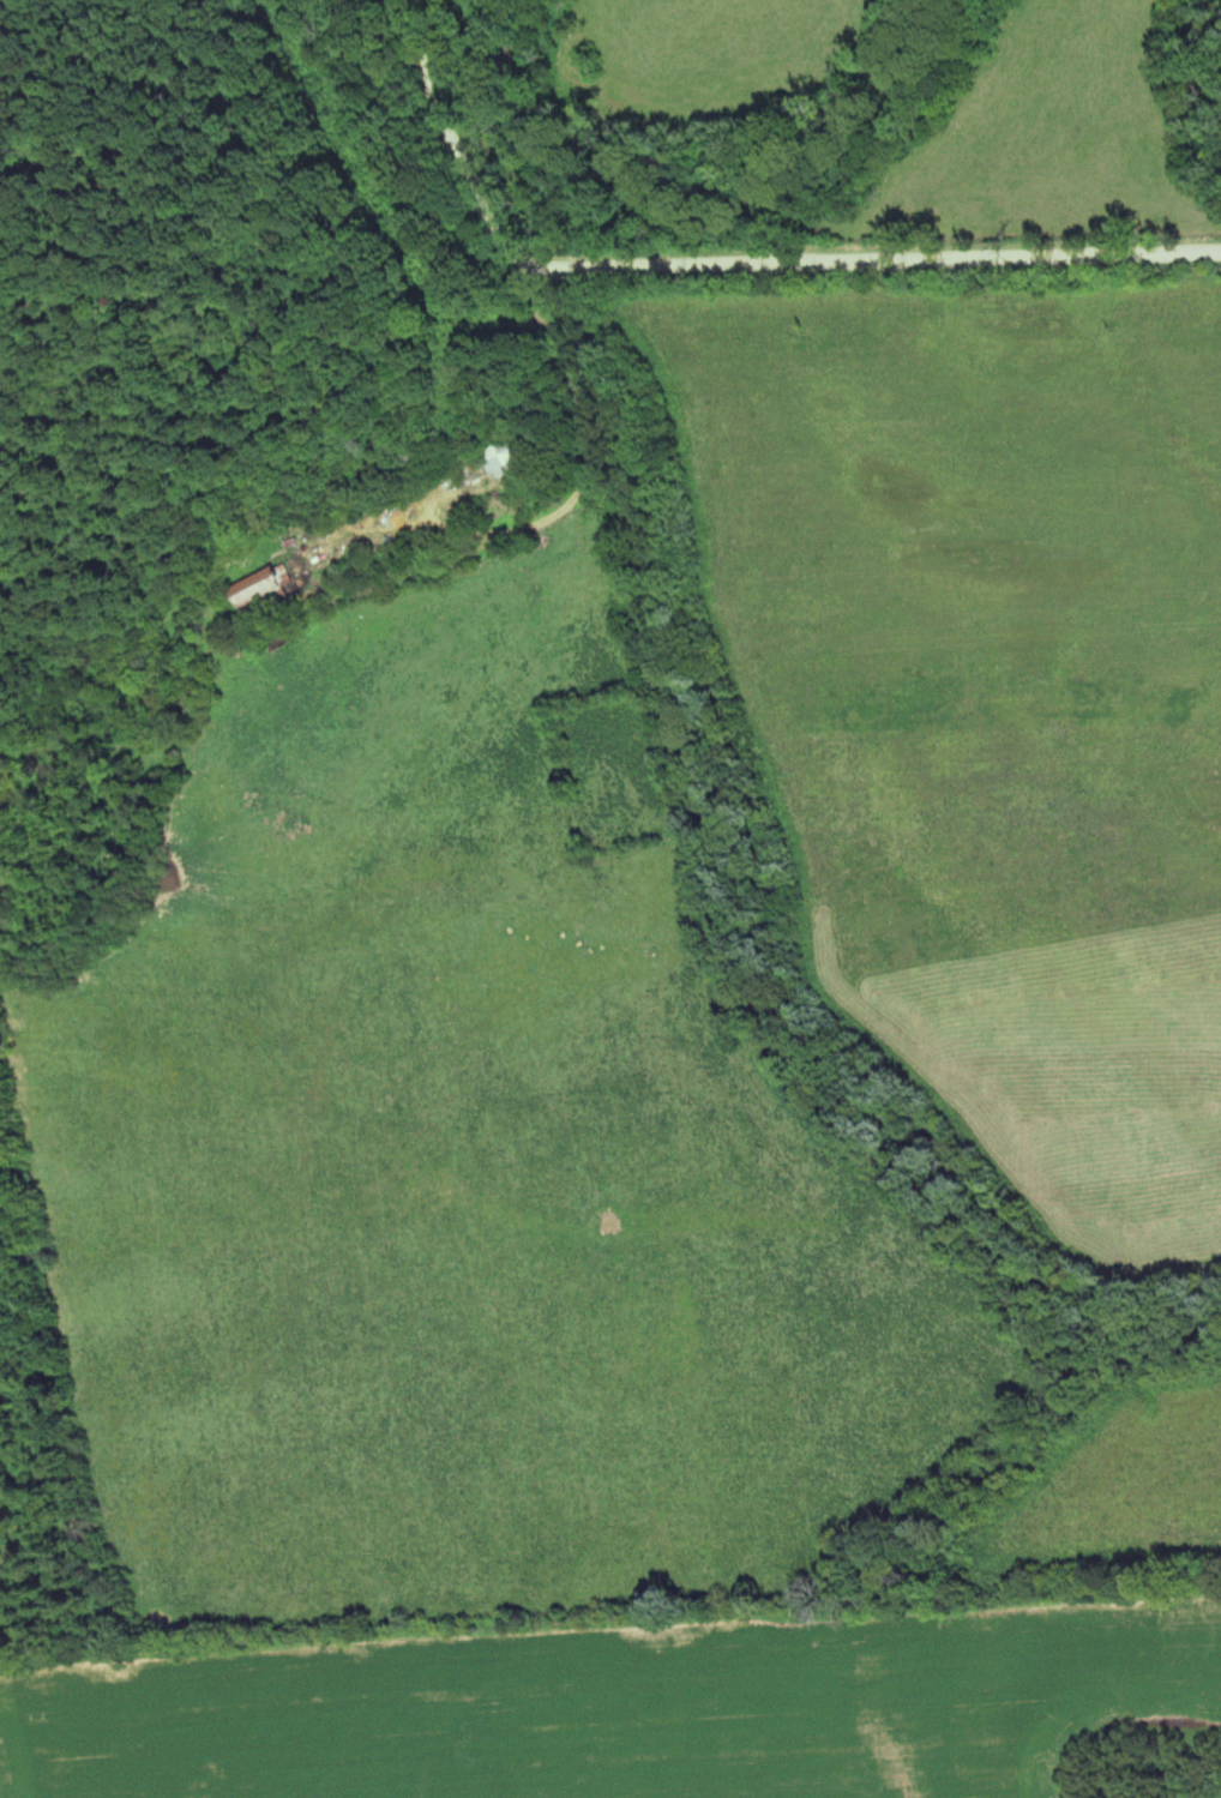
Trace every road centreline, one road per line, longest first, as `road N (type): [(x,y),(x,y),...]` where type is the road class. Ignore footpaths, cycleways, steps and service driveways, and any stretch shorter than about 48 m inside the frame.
road 1 (residential): [(1220,255),(539,267),(501,254),(407,0)]

